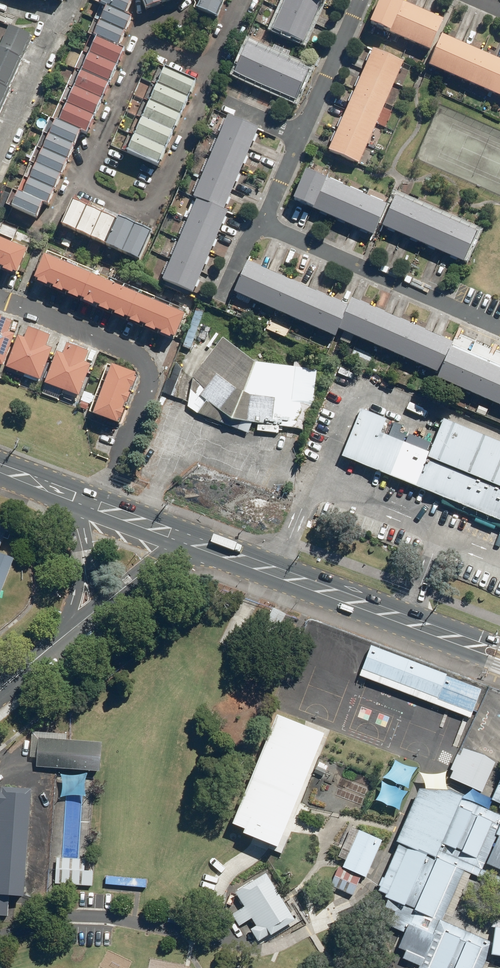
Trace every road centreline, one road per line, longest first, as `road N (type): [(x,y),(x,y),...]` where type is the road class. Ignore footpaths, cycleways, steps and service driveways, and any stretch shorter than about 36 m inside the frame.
road 1 (residential): [(263,225),(499,329)]
road 2 (secondary): [(173,534),(407,620)]
road 3 (residential): [(263,225),(358,0)]
road 4 (tertiary): [(72,636),(161,561),(173,534)]
road 5 (tertiary): [(71,495),(85,570),(72,636)]

